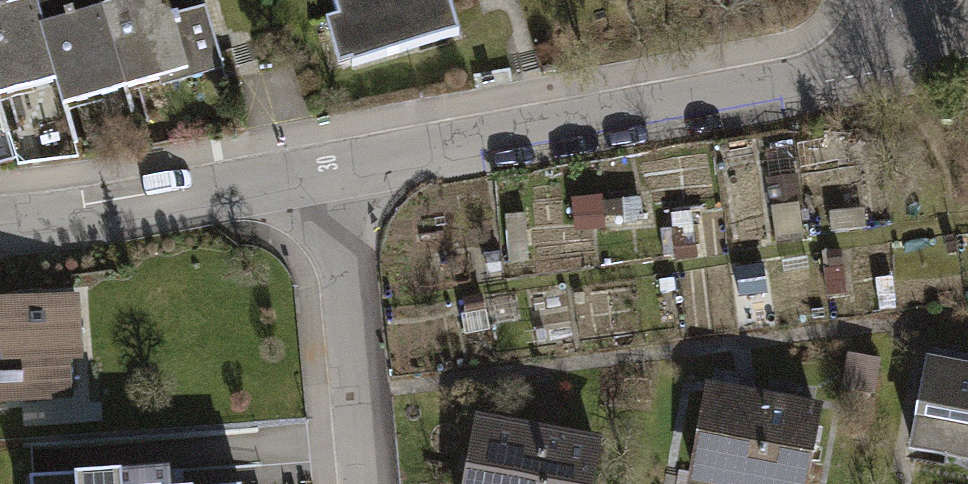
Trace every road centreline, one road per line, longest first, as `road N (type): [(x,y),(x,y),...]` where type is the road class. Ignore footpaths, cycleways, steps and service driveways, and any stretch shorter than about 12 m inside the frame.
road 1 (residential): [(342,174),(907,61)]
road 2 (residential): [(0,235),(85,228),(342,174)]
road 3 (residential): [(370,483),(342,174)]

